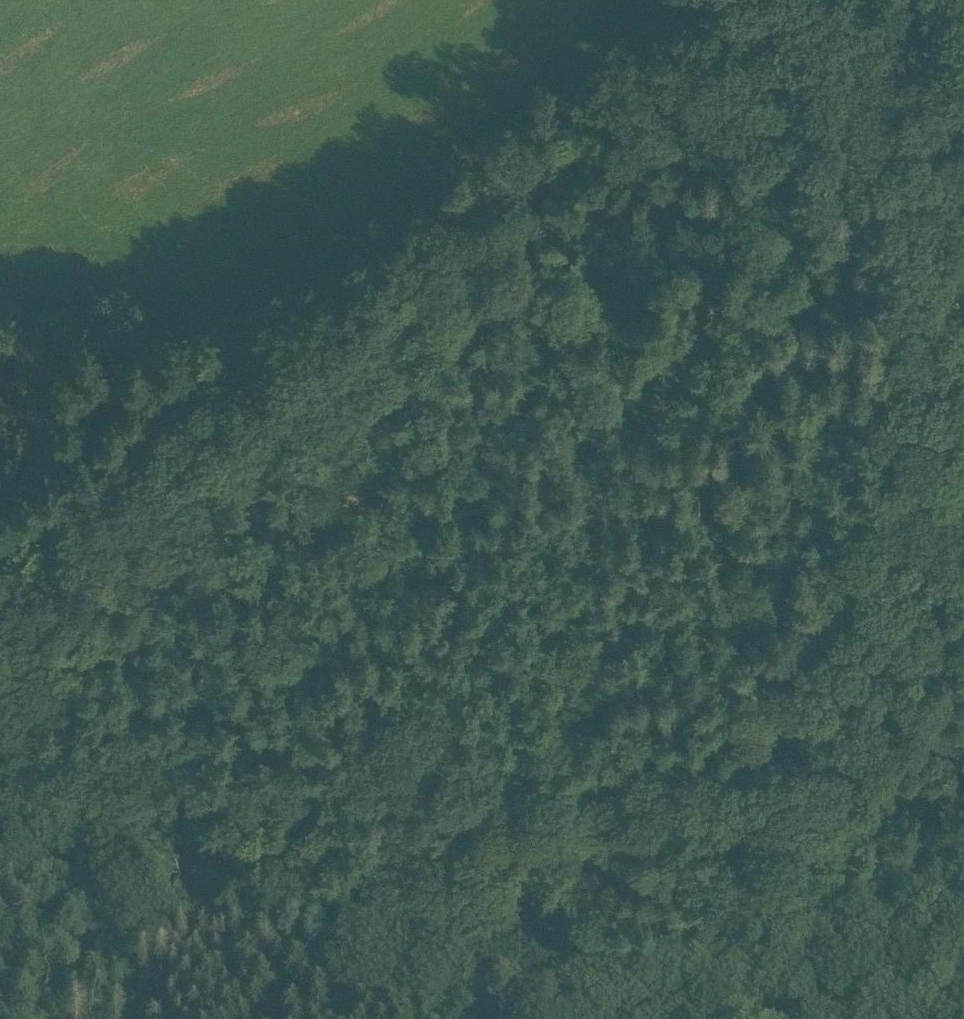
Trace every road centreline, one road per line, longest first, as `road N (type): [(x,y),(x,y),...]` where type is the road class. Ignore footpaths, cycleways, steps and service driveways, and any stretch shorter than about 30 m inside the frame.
road 1 (track): [(774,0),(933,191),(963,282),(963,330),(940,421),(740,797),(715,918),(721,1018)]
road 2 (track): [(963,957),(790,956),(716,981),(667,980),(589,949),(524,908),(461,826),(408,727),(326,663),(262,628),(160,602),(88,604),(19,617)]
road 3 (track): [(0,625),(239,442),(303,375),(444,263),(485,221),(534,189),(714,119)]
road 4 (track): [(848,92),(797,90),(714,119)]

